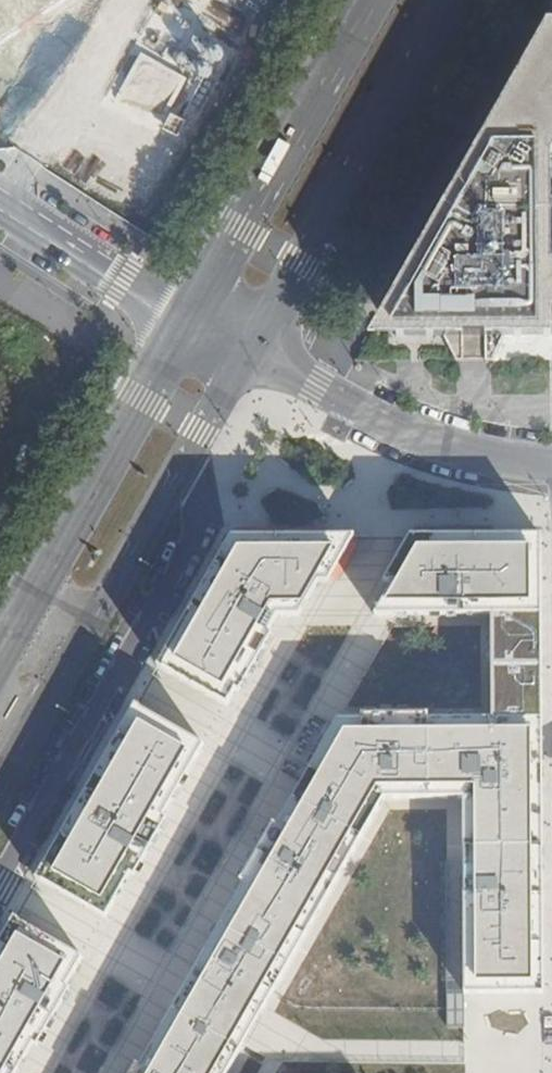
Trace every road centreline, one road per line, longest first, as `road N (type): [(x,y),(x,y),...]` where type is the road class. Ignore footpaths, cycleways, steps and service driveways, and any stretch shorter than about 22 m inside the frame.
road 1 (residential): [(0,873),(199,520),(192,457)]
road 2 (secondary): [(257,348),(457,0)]
road 3 (secondary): [(0,781),(192,457)]
road 4 (secondary): [(178,309),(0,622)]
road 5 (secondary): [(356,0),(178,309)]
road 6 (residential): [(551,461),(431,441),(257,348)]
road 7 (residential): [(178,309),(0,198)]
road 8 (secondary): [(192,457),(257,348)]

